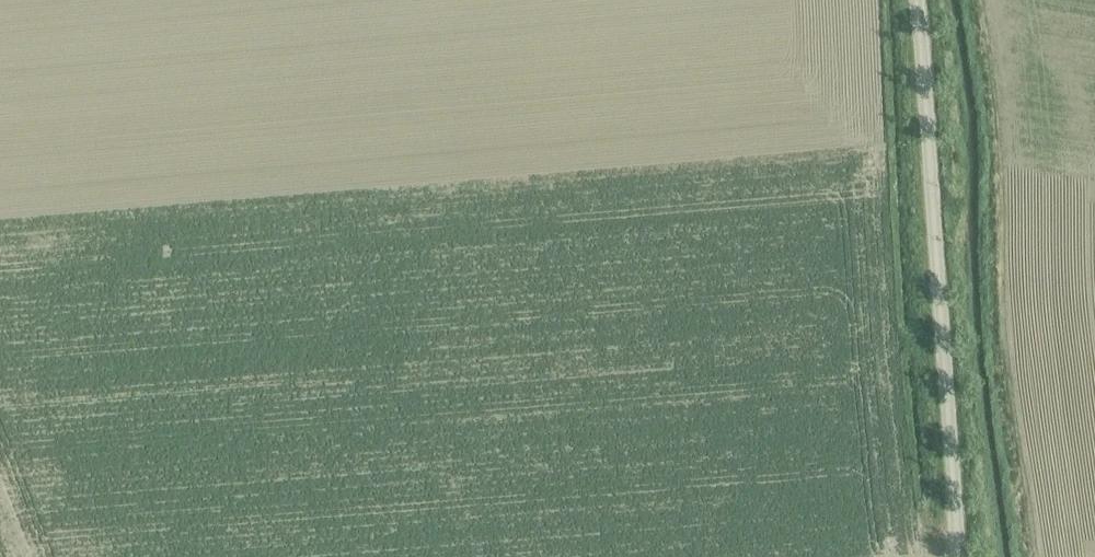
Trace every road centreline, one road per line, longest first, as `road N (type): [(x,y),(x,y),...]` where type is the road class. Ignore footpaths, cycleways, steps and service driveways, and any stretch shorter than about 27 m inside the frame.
road 1 (unclassified): [(960,556),(918,0)]

